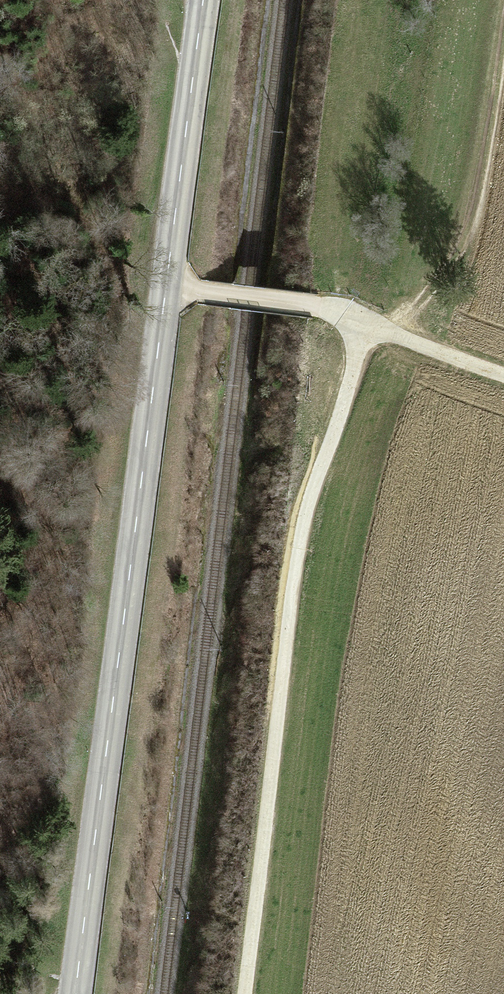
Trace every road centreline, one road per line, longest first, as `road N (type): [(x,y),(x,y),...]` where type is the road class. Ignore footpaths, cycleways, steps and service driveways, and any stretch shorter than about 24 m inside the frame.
road 1 (tertiary): [(75,993),(204,0)]
road 2 (track): [(364,323),(302,531),(243,993)]
road 3 (track): [(166,287),(319,307),(364,323)]
road 4 (track): [(364,323),(503,375)]

